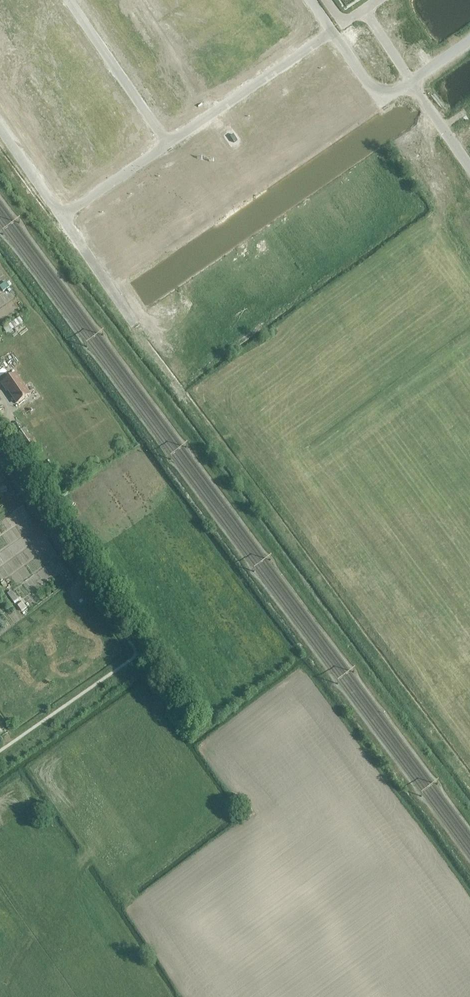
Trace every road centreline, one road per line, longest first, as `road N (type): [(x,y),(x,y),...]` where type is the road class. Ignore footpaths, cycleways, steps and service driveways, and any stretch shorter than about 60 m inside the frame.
road 1 (residential): [(167,144),(329,32)]
road 2 (residential): [(167,144),(68,0)]
road 3 (residential): [(135,324),(61,218)]
road 4 (residential): [(61,218),(167,144)]

